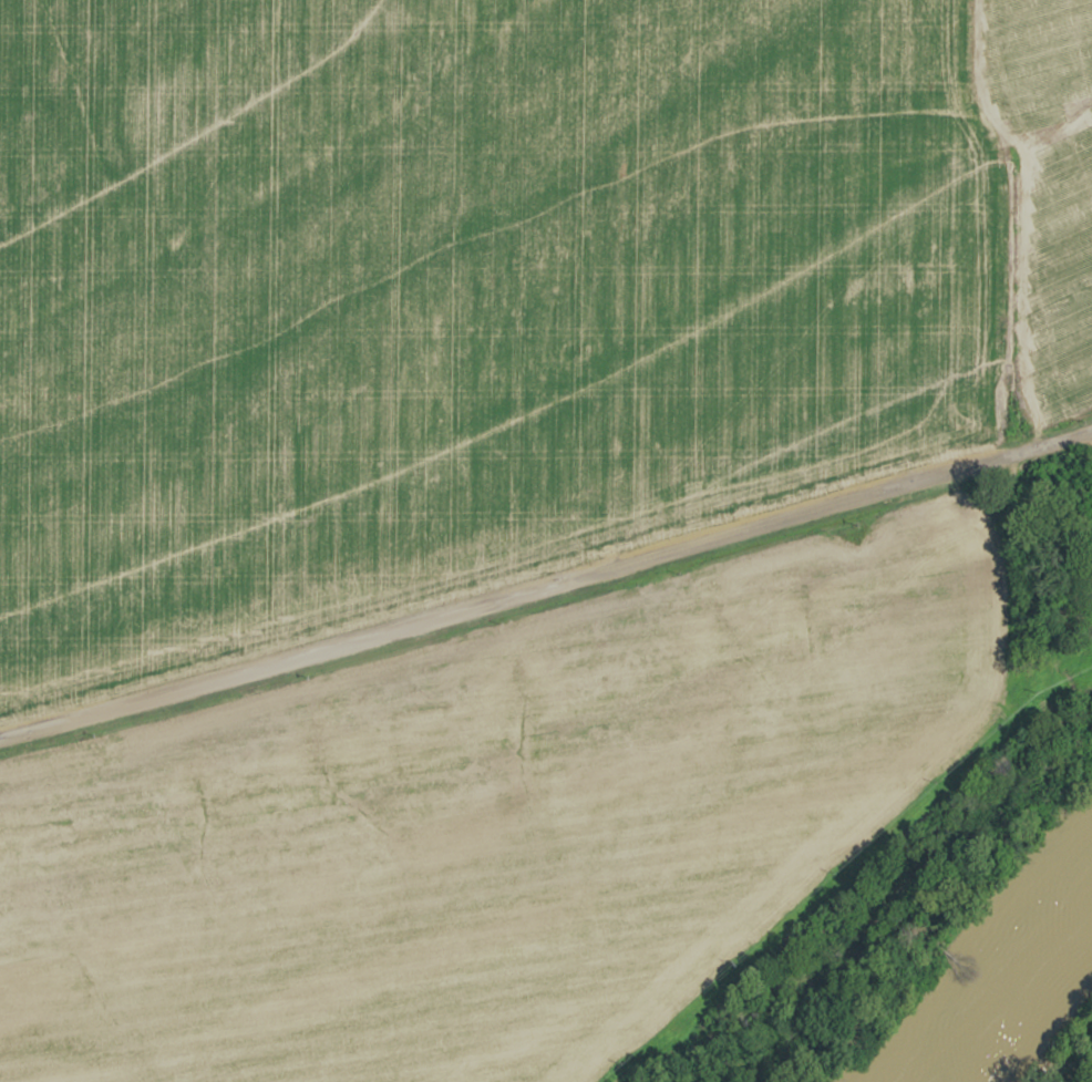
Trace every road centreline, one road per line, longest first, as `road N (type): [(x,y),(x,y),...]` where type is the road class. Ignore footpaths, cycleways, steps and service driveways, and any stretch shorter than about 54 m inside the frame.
road 1 (residential): [(1091,426),(945,476),(0,737)]
road 2 (residential): [(1037,443),(1019,339),(1017,186),(982,101),(975,0)]

